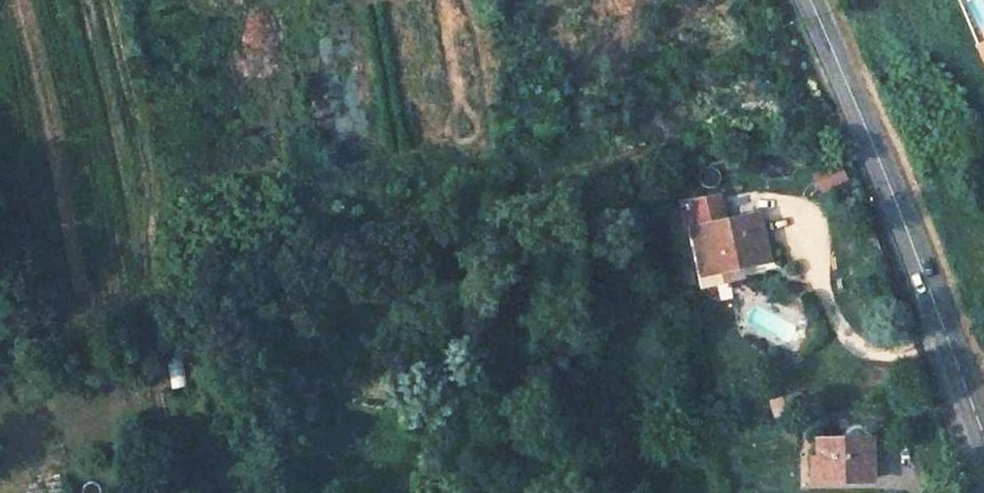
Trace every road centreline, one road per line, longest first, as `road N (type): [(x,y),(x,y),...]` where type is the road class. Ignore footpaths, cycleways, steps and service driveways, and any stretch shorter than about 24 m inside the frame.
road 1 (tertiary): [(806,0),(983,454)]

